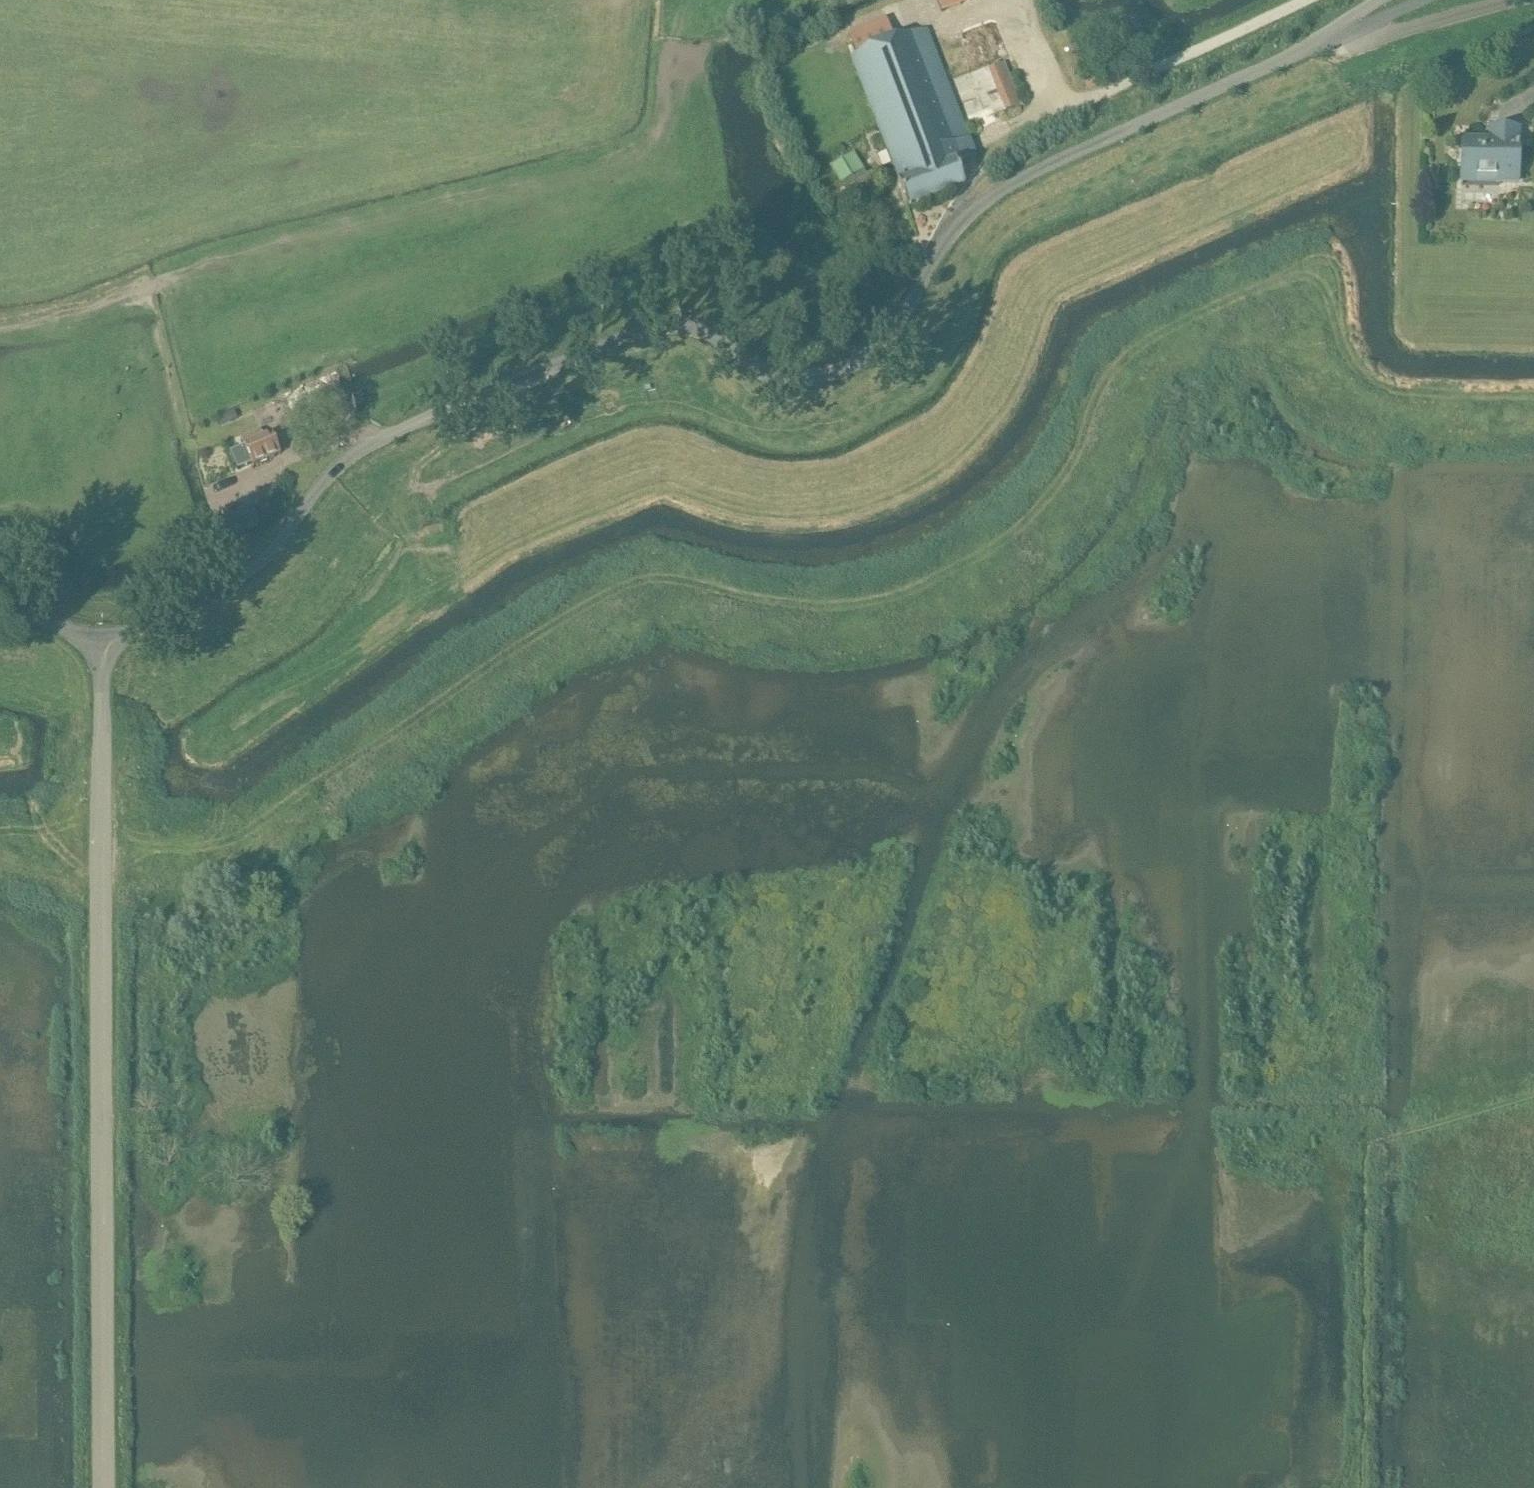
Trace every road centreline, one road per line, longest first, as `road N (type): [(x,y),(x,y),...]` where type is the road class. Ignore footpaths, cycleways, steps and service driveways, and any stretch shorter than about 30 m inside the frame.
road 1 (unclassified): [(102,644),(247,573),(355,452),(623,337),(696,326),(768,374),(806,380),(850,367),(900,323),(959,220),(994,194),(1329,39)]
road 2 (unclassified): [(104,1487),(102,644)]
road 3 (track): [(959,220),(973,186),(1052,114),(1304,0)]

